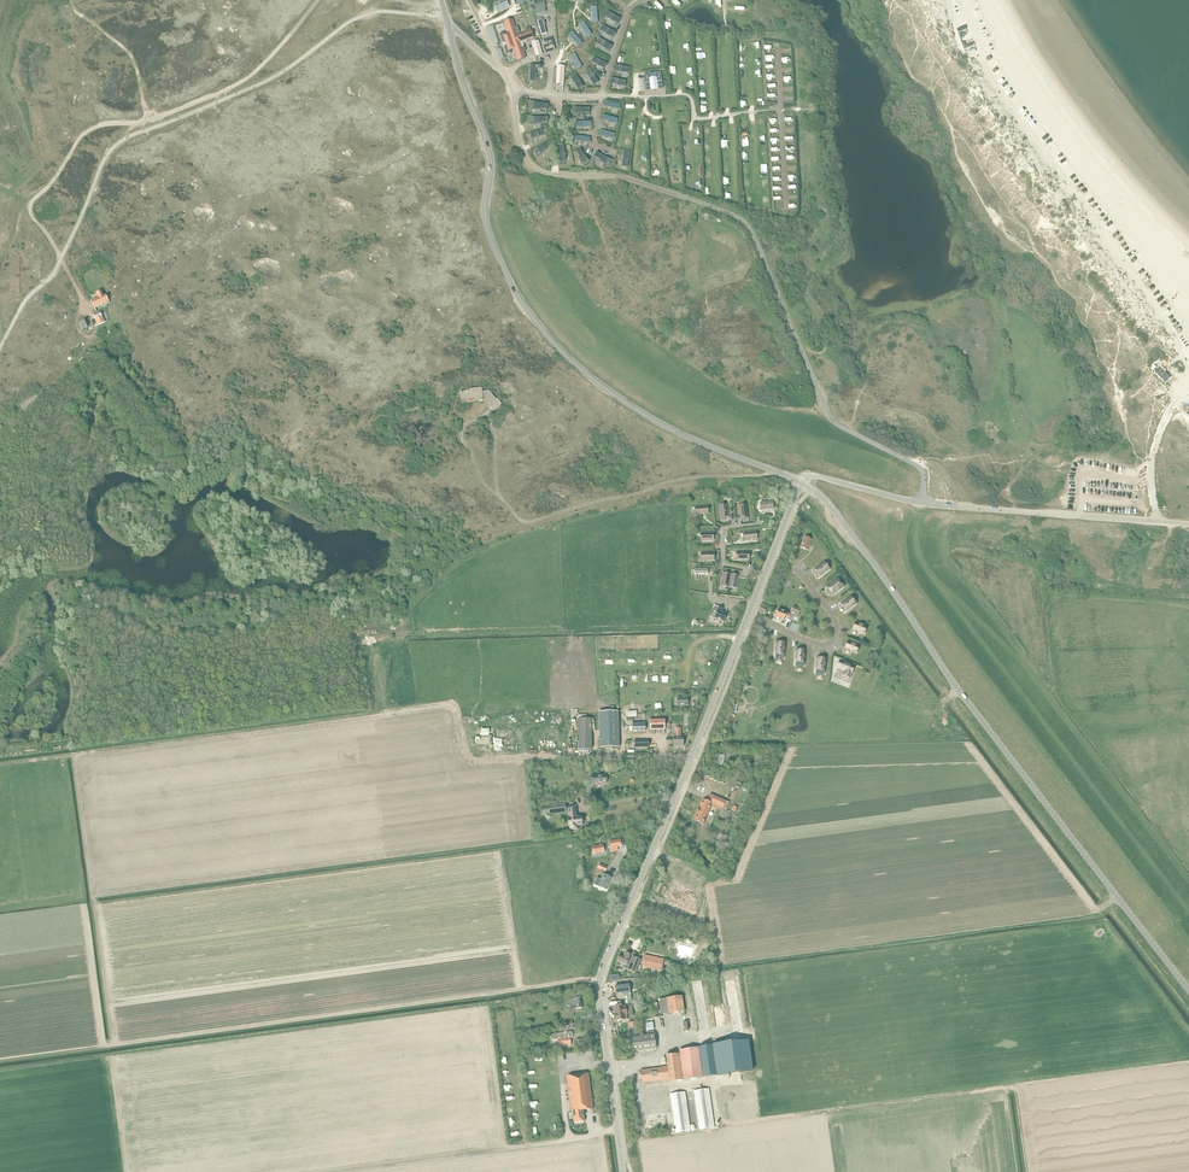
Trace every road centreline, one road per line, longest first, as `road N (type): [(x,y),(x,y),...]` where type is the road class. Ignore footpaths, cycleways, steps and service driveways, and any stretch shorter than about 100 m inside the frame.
road 1 (unclassified): [(623,1171),(600,977),(801,482)]
road 2 (unclassified): [(921,503),(920,468),(829,415),(743,222),(619,177),(539,171),(526,159),(504,74)]
road 3 (track): [(691,756),(466,761),(454,713),(442,704),(74,754)]
road 4 (unclassified): [(1188,991),(944,669),(846,527),(801,482)]
road 5 (unclassified): [(801,482),(644,415),(573,362),(534,319),(486,224),(491,159),(448,26)]
road 6 (track): [(318,0),(241,83),(149,119),(87,131),(31,205)]
road 7 (unclassified): [(1188,524),(921,503)]
road 8 (unclassified): [(921,503),(811,476),(801,482)]

